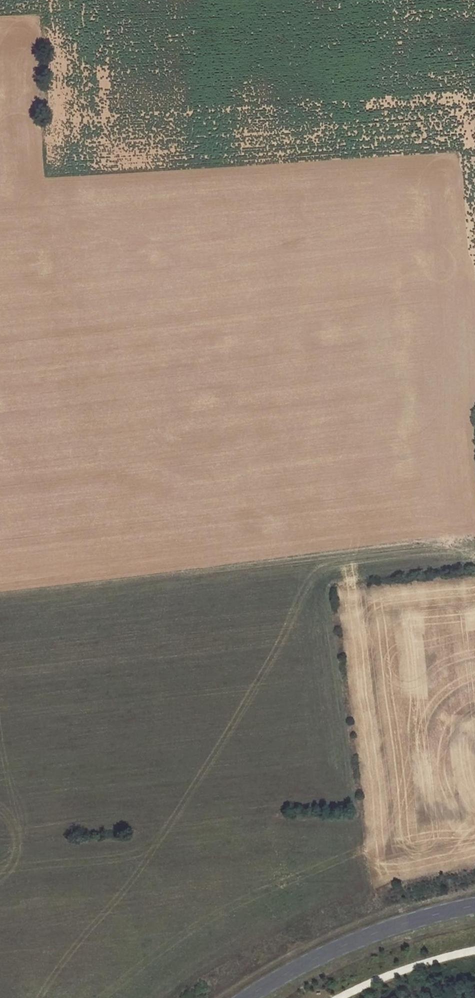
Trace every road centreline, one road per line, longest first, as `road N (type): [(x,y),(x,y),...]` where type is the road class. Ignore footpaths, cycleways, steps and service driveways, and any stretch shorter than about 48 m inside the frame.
road 1 (unclassified): [(243,997),(347,942),(474,906)]

